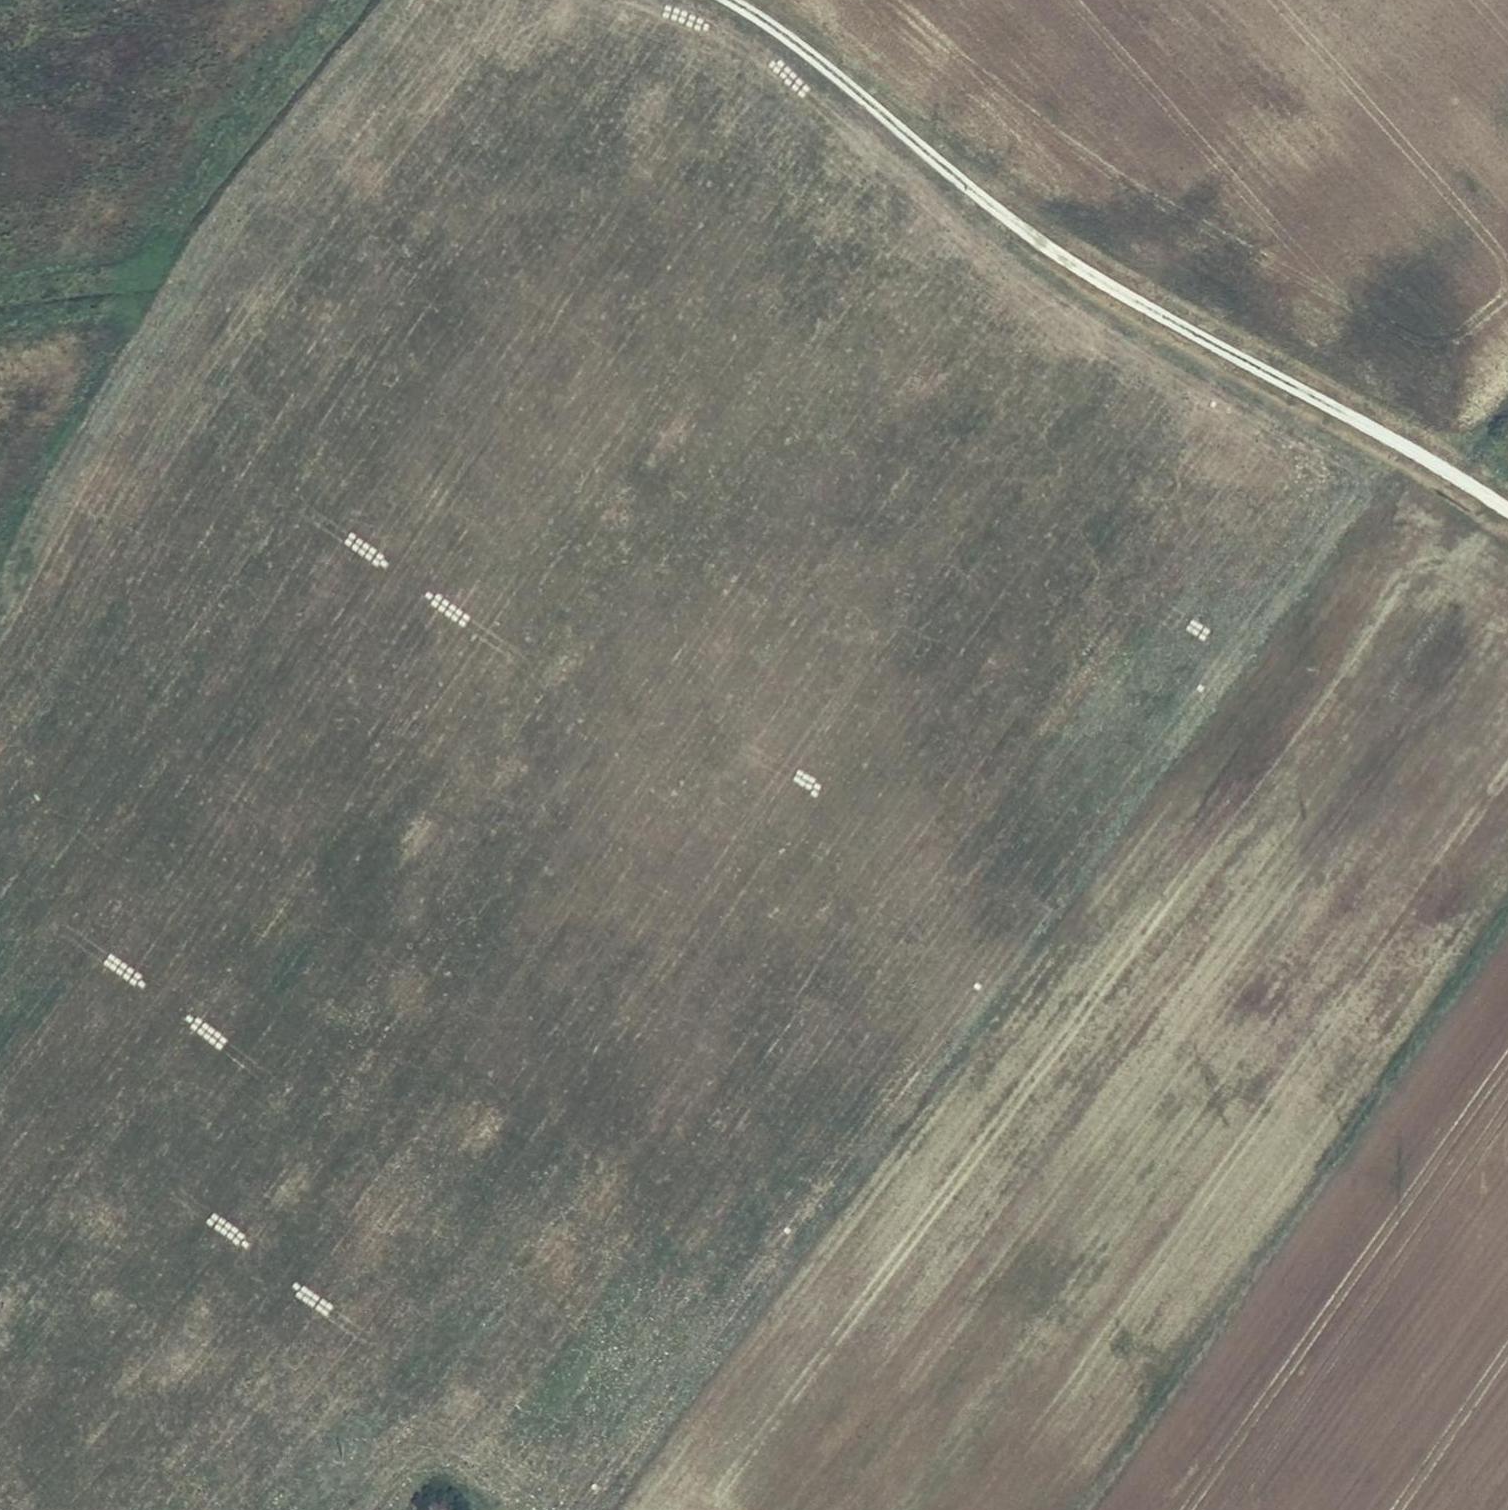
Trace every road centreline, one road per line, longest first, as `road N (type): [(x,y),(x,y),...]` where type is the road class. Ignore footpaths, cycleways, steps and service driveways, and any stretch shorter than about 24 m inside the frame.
road 1 (track): [(739,0),(1087,269),(1507,506)]

